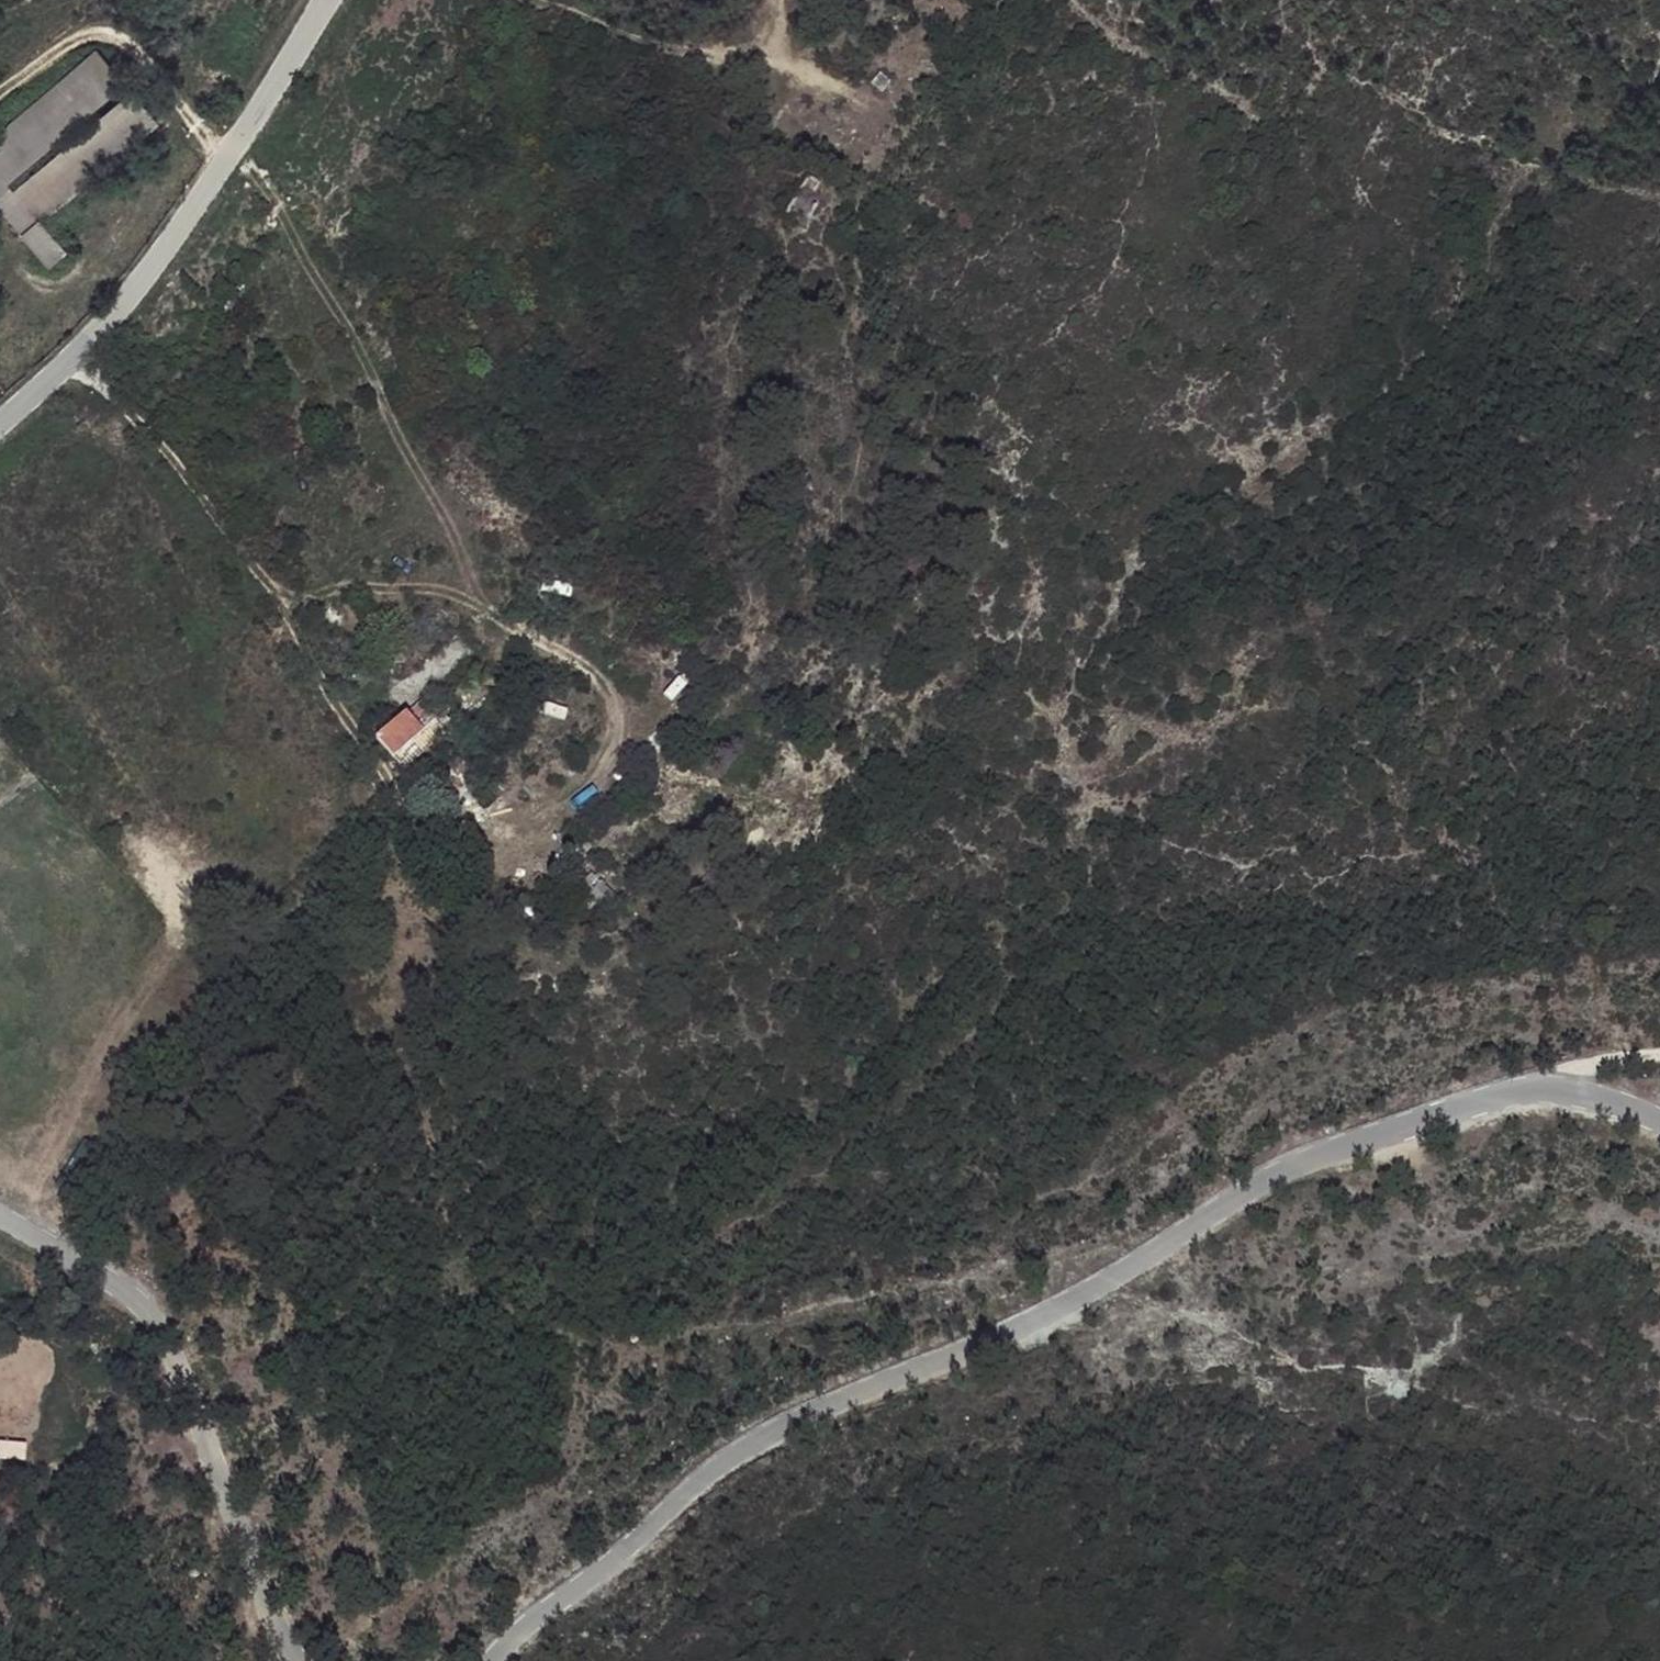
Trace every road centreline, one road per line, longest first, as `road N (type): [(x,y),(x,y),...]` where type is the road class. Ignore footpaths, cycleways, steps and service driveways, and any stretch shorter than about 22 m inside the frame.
road 1 (tertiary): [(1659,1104),(1582,1080),(1527,1080),(1376,1120),(1272,1165),(1024,1315),(835,1391),(745,1438),(486,1660)]
road 2 (tertiary): [(304,1660),(280,1623),(167,1338),(112,1275),(0,1204)]
road 3 (tertiary): [(0,420),(85,345),(192,215),(328,0)]
road 4 (track): [(1527,1080),(1610,1057),(1659,1057)]

